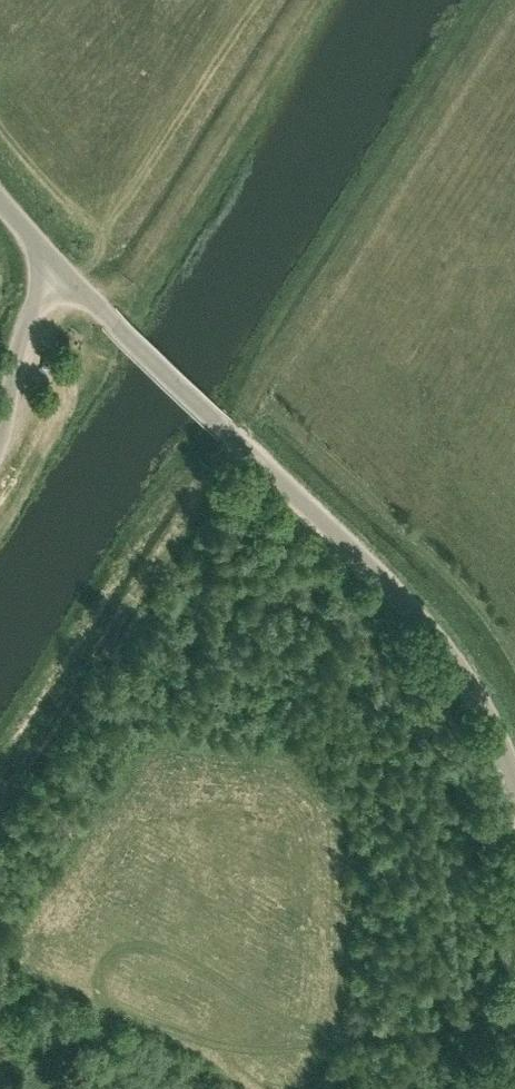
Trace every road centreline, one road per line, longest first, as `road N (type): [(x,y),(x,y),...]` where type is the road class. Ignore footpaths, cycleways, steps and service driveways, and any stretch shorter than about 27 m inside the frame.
road 1 (unclassified): [(514,774),(475,690),(415,611),(62,271)]
road 2 (unclassified): [(0,433),(17,348),(41,294),(62,271)]

